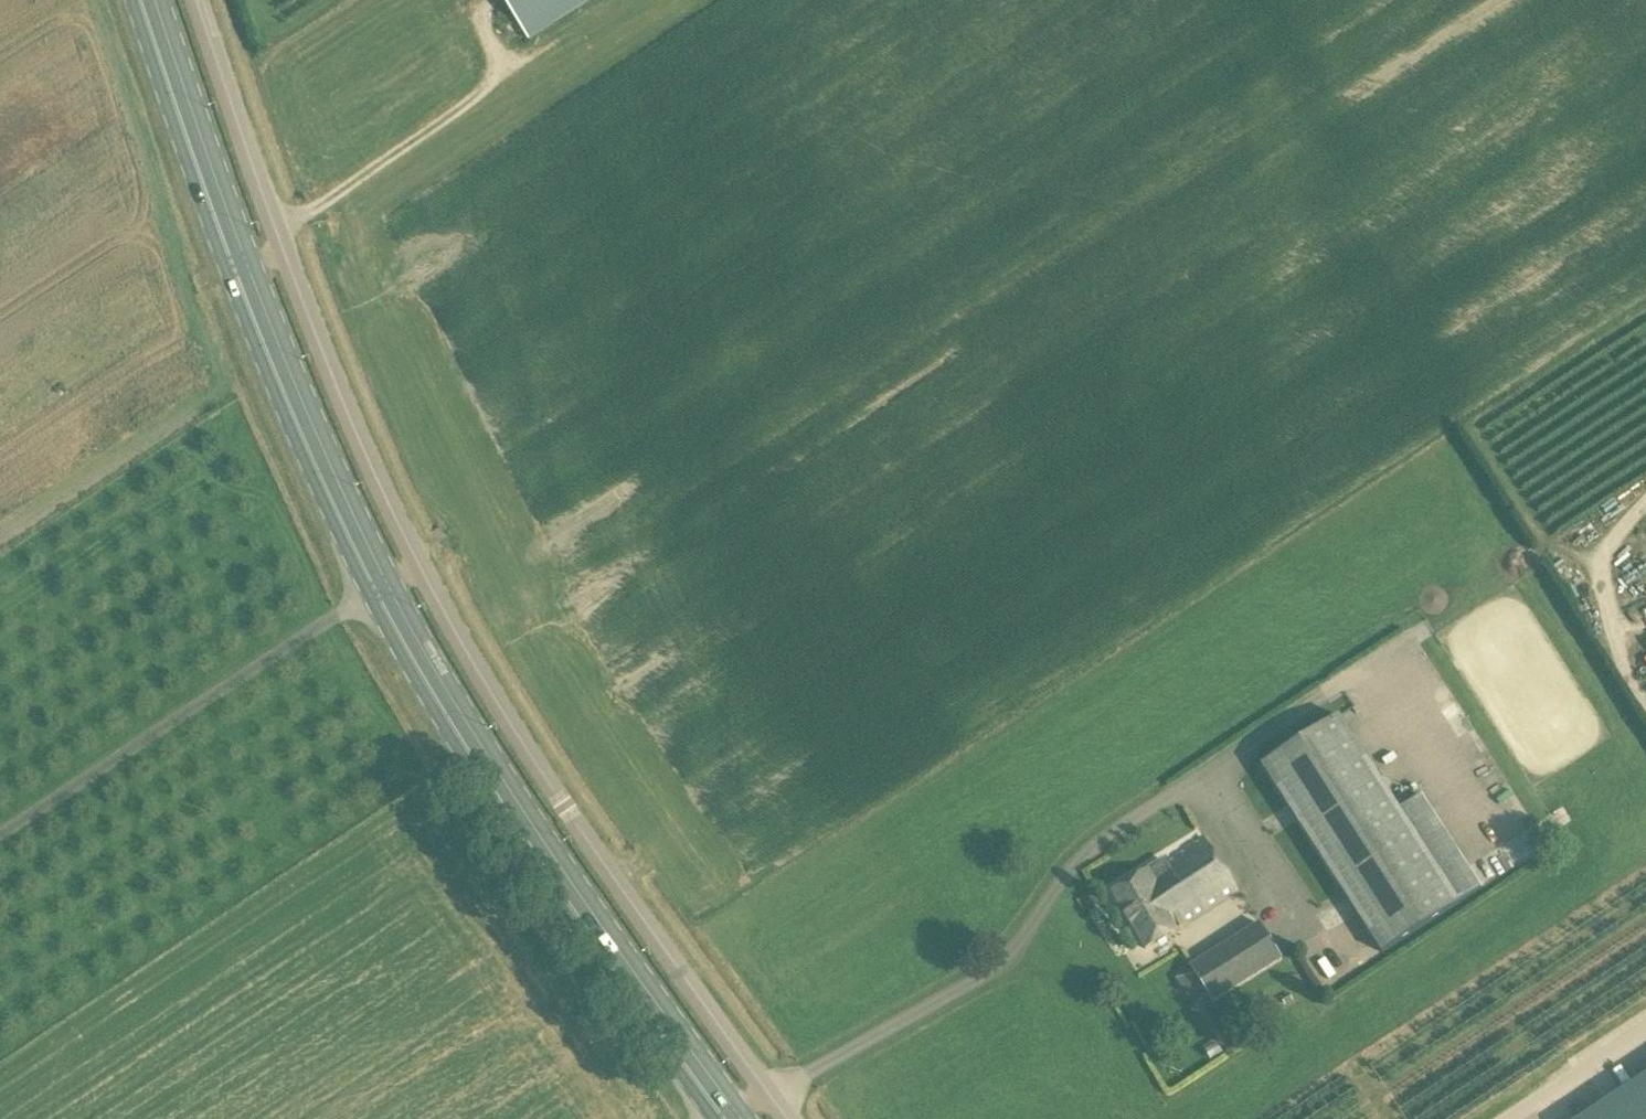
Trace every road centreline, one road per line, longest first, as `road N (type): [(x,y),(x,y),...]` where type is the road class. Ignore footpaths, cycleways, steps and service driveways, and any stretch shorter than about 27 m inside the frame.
road 1 (unclassified): [(796,1118),(542,767),(421,561),(337,394),(203,0)]
road 2 (primary): [(727,1118),(481,762),(337,502),(234,256),(149,0)]

